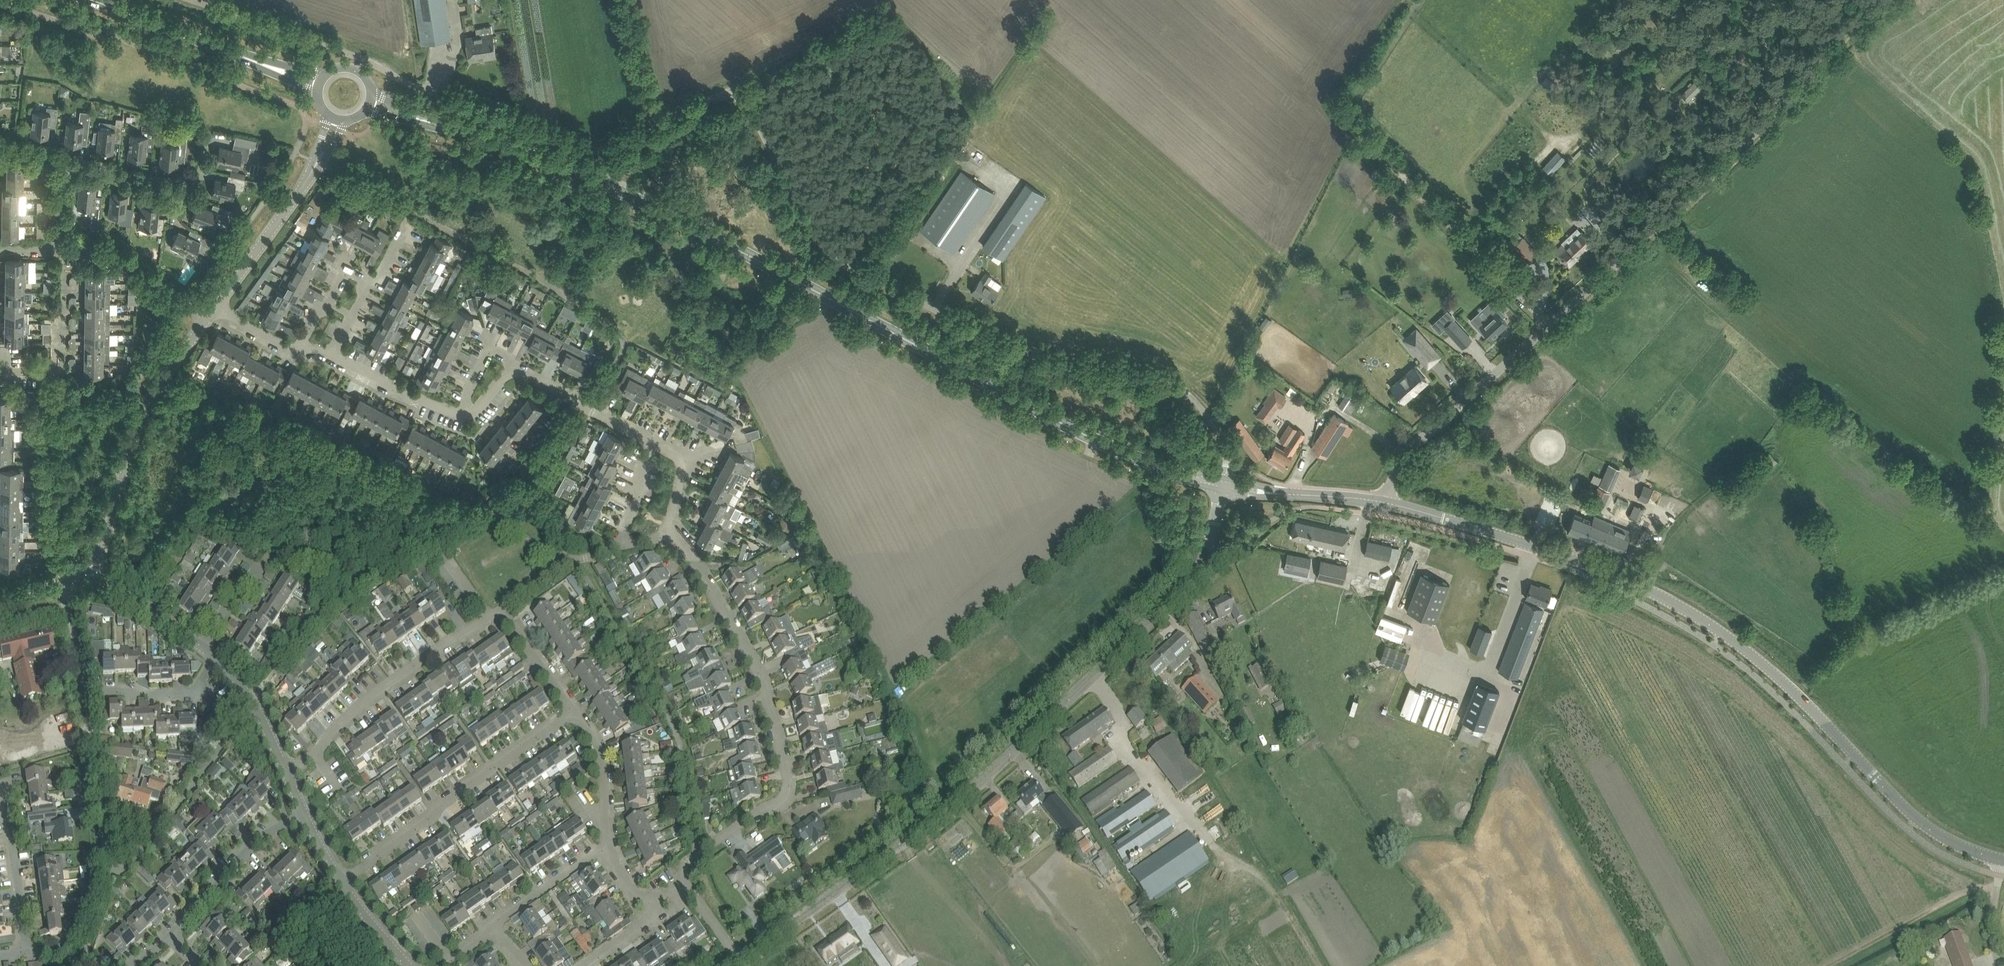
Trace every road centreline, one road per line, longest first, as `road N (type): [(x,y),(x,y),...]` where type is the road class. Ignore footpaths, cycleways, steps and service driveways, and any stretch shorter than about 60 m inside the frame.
road 1 (unclassified): [(1225,478),(1217,432),(1177,386),(1018,352),(839,261),(735,97),(711,98),(593,150),(195,0)]
road 2 (tertiary): [(1164,468),(1074,430),(642,201),(458,131)]
road 3 (tertiary): [(740,959),(949,807),(1180,593),(1202,563),(1223,490)]
road 4 (tertiary): [(1444,518),(1617,576),(1701,619),(1775,674),(1919,821),(2002,860)]
road 5 (unclassified): [(1549,326),(1886,0)]
road 6 (residential): [(666,534),(695,562),(755,665),(787,772),(775,803),(687,860),(690,893)]
road 7 (residential): [(215,308),(292,349),(324,350),(458,414),(473,413),(518,374),(592,411)]
road 8 (track): [(628,0),(656,125),(664,105),(875,0)]
road 9 (residential): [(107,872),(85,683),(62,583)]
road 10 (residential): [(341,881),(574,709)]
road 11 (residential): [(96,573),(140,423),(207,318)]
road 12 (residential): [(287,774),(373,694),(502,608)]
road 13 (unclassified): [(1384,502),(1404,454),(1549,326)]
road 14 (track): [(889,0),(986,84),(1044,5)]
road 15 (track): [(1405,0),(1335,103),(1400,174)]
road 16 (unclassified): [(1549,326),(1400,174)]
road 17 (residential): [(502,608),(566,563),(666,534)]
road 18 (residential): [(172,935),(257,840),(306,816)]
road 19 (residential): [(215,308),(318,162)]
road 20 (residential): [(666,534),(681,462),(592,411)]
road 21 (residential): [(207,318),(117,253),(57,251)]
road 22 (residential): [(28,951),(0,783)]
road 23 (residential): [(205,647),(270,554),(325,559)]
road 24 (residential): [(492,925),(608,841)]
road 25 (track): [(955,801),(1014,870),(1053,838)]
road 26 (residential): [(574,709),(602,768),(608,841)]
road 27 (residential): [(98,691),(196,691),(217,658)]
road 28 (residential): [(287,774),(252,701),(217,658)]
road 29 (residential): [(205,647),(96,573)]
road 30 (tertiary): [(94,0),(217,46)]
road 31 (residential): [(502,608),(574,709)]

